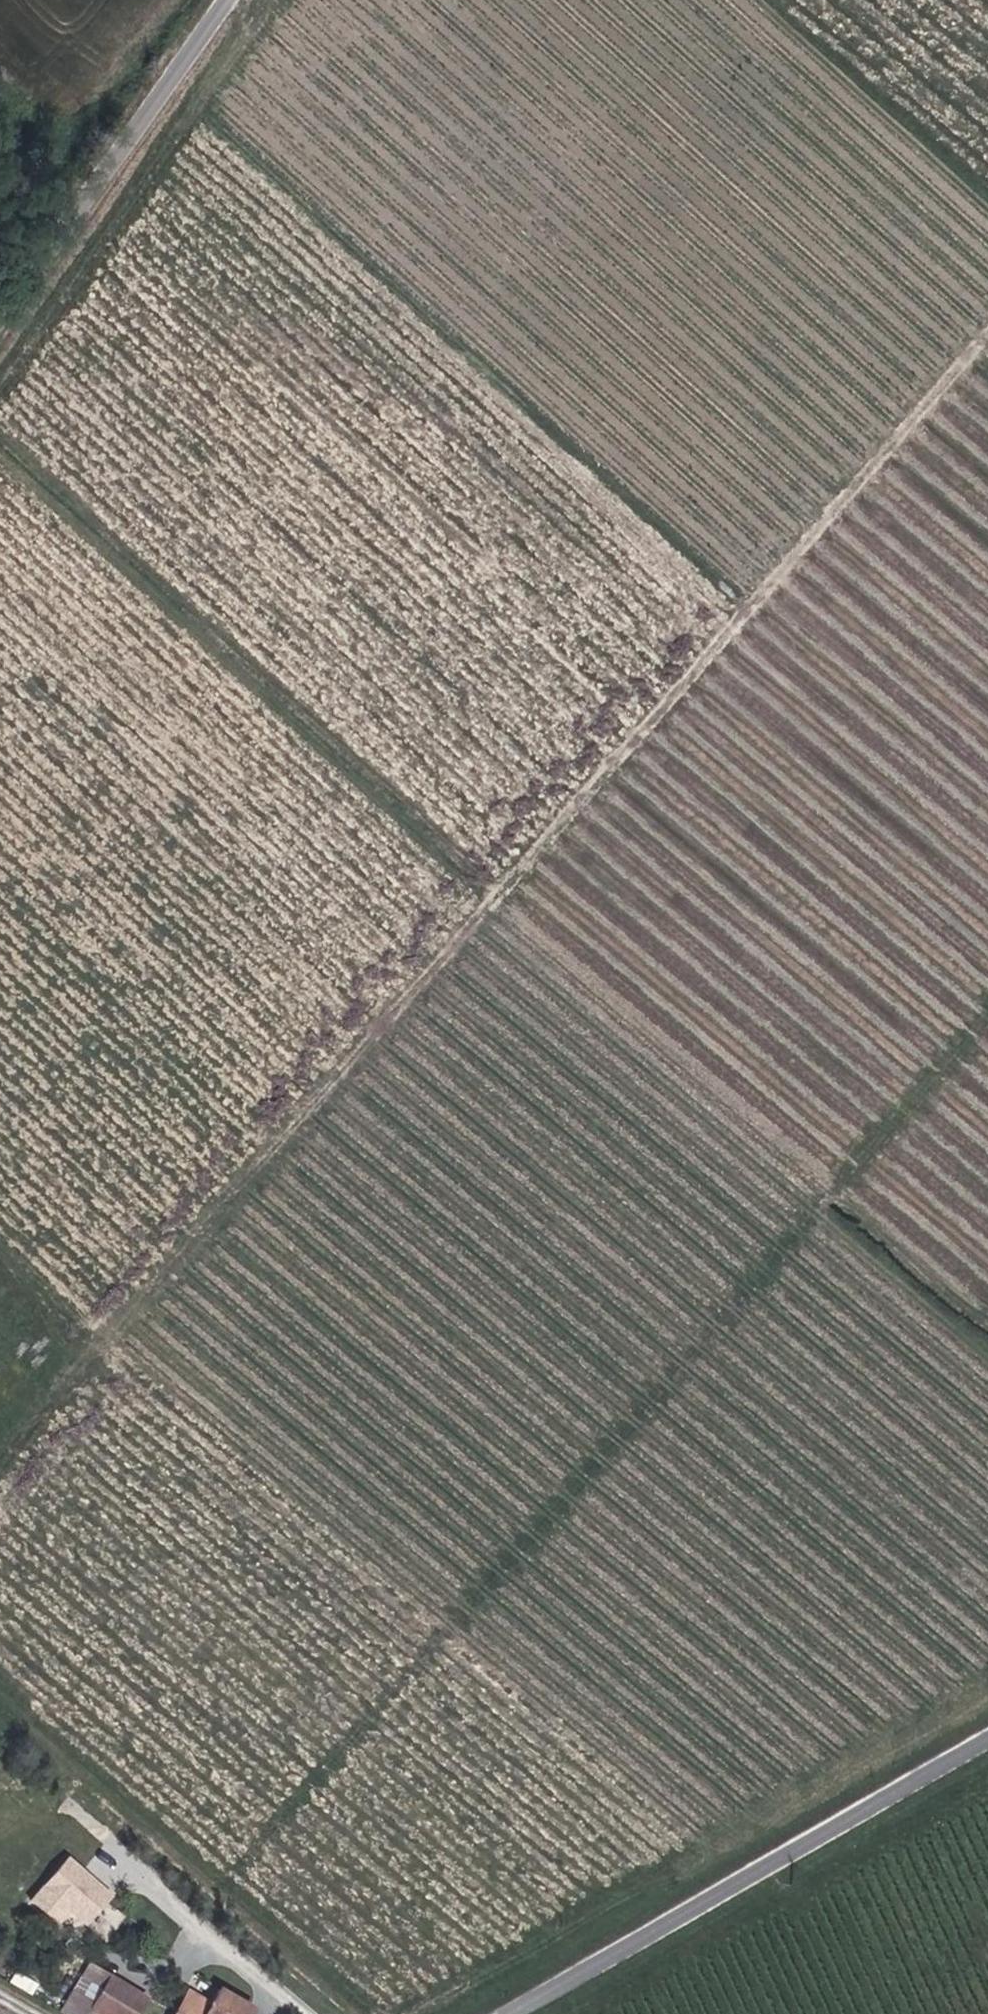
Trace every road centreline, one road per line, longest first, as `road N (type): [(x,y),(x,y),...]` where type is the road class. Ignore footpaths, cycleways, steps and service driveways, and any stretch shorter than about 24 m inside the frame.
road 1 (unclassified): [(987,1744),(519,2013)]
road 2 (unclassified): [(0,331),(235,0)]

